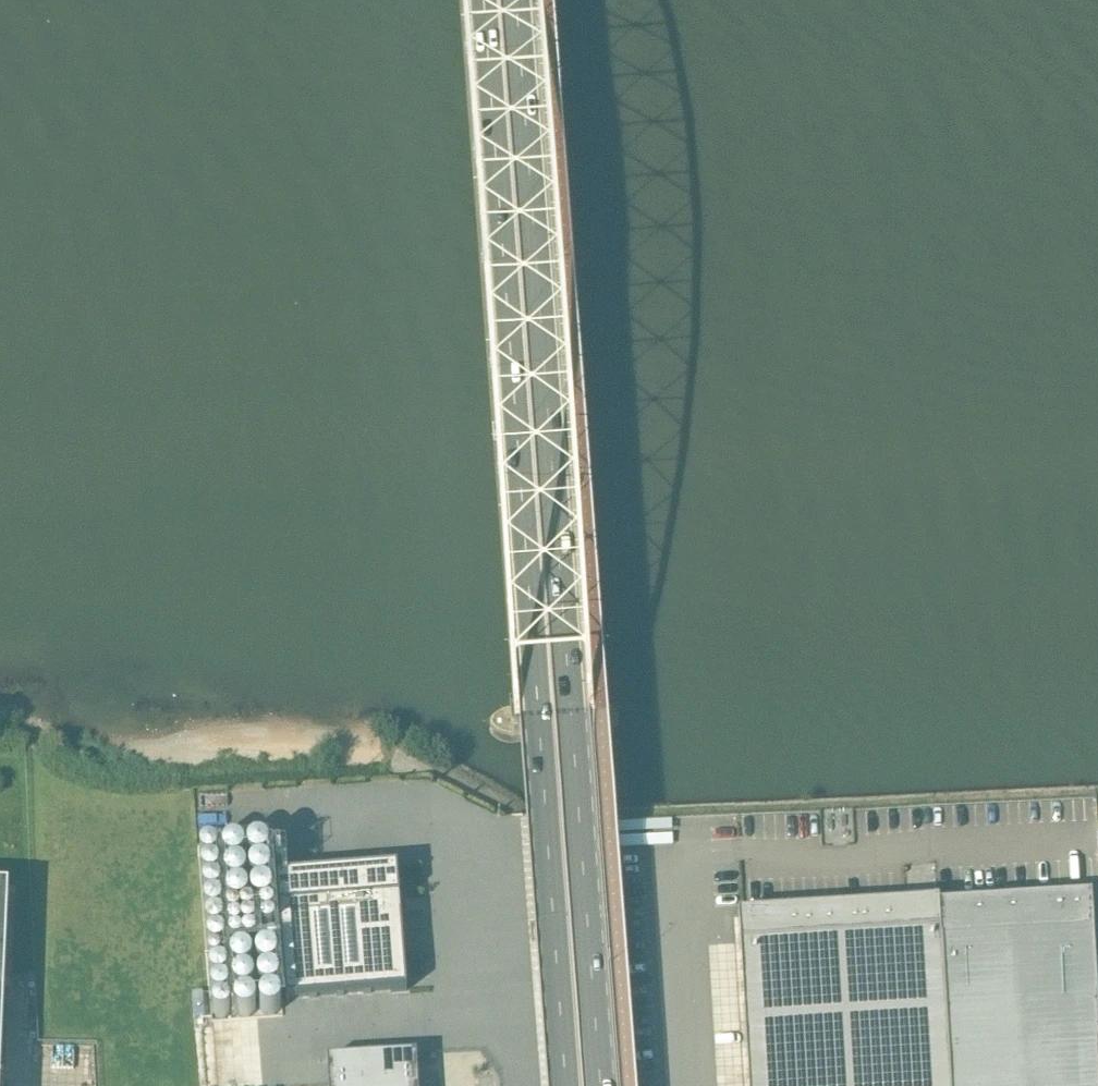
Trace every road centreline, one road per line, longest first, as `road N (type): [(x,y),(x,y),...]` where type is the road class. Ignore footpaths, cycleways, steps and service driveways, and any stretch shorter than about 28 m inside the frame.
road 1 (primary): [(603,1085),(515,0)]
road 2 (primary): [(483,0),(569,1085)]

